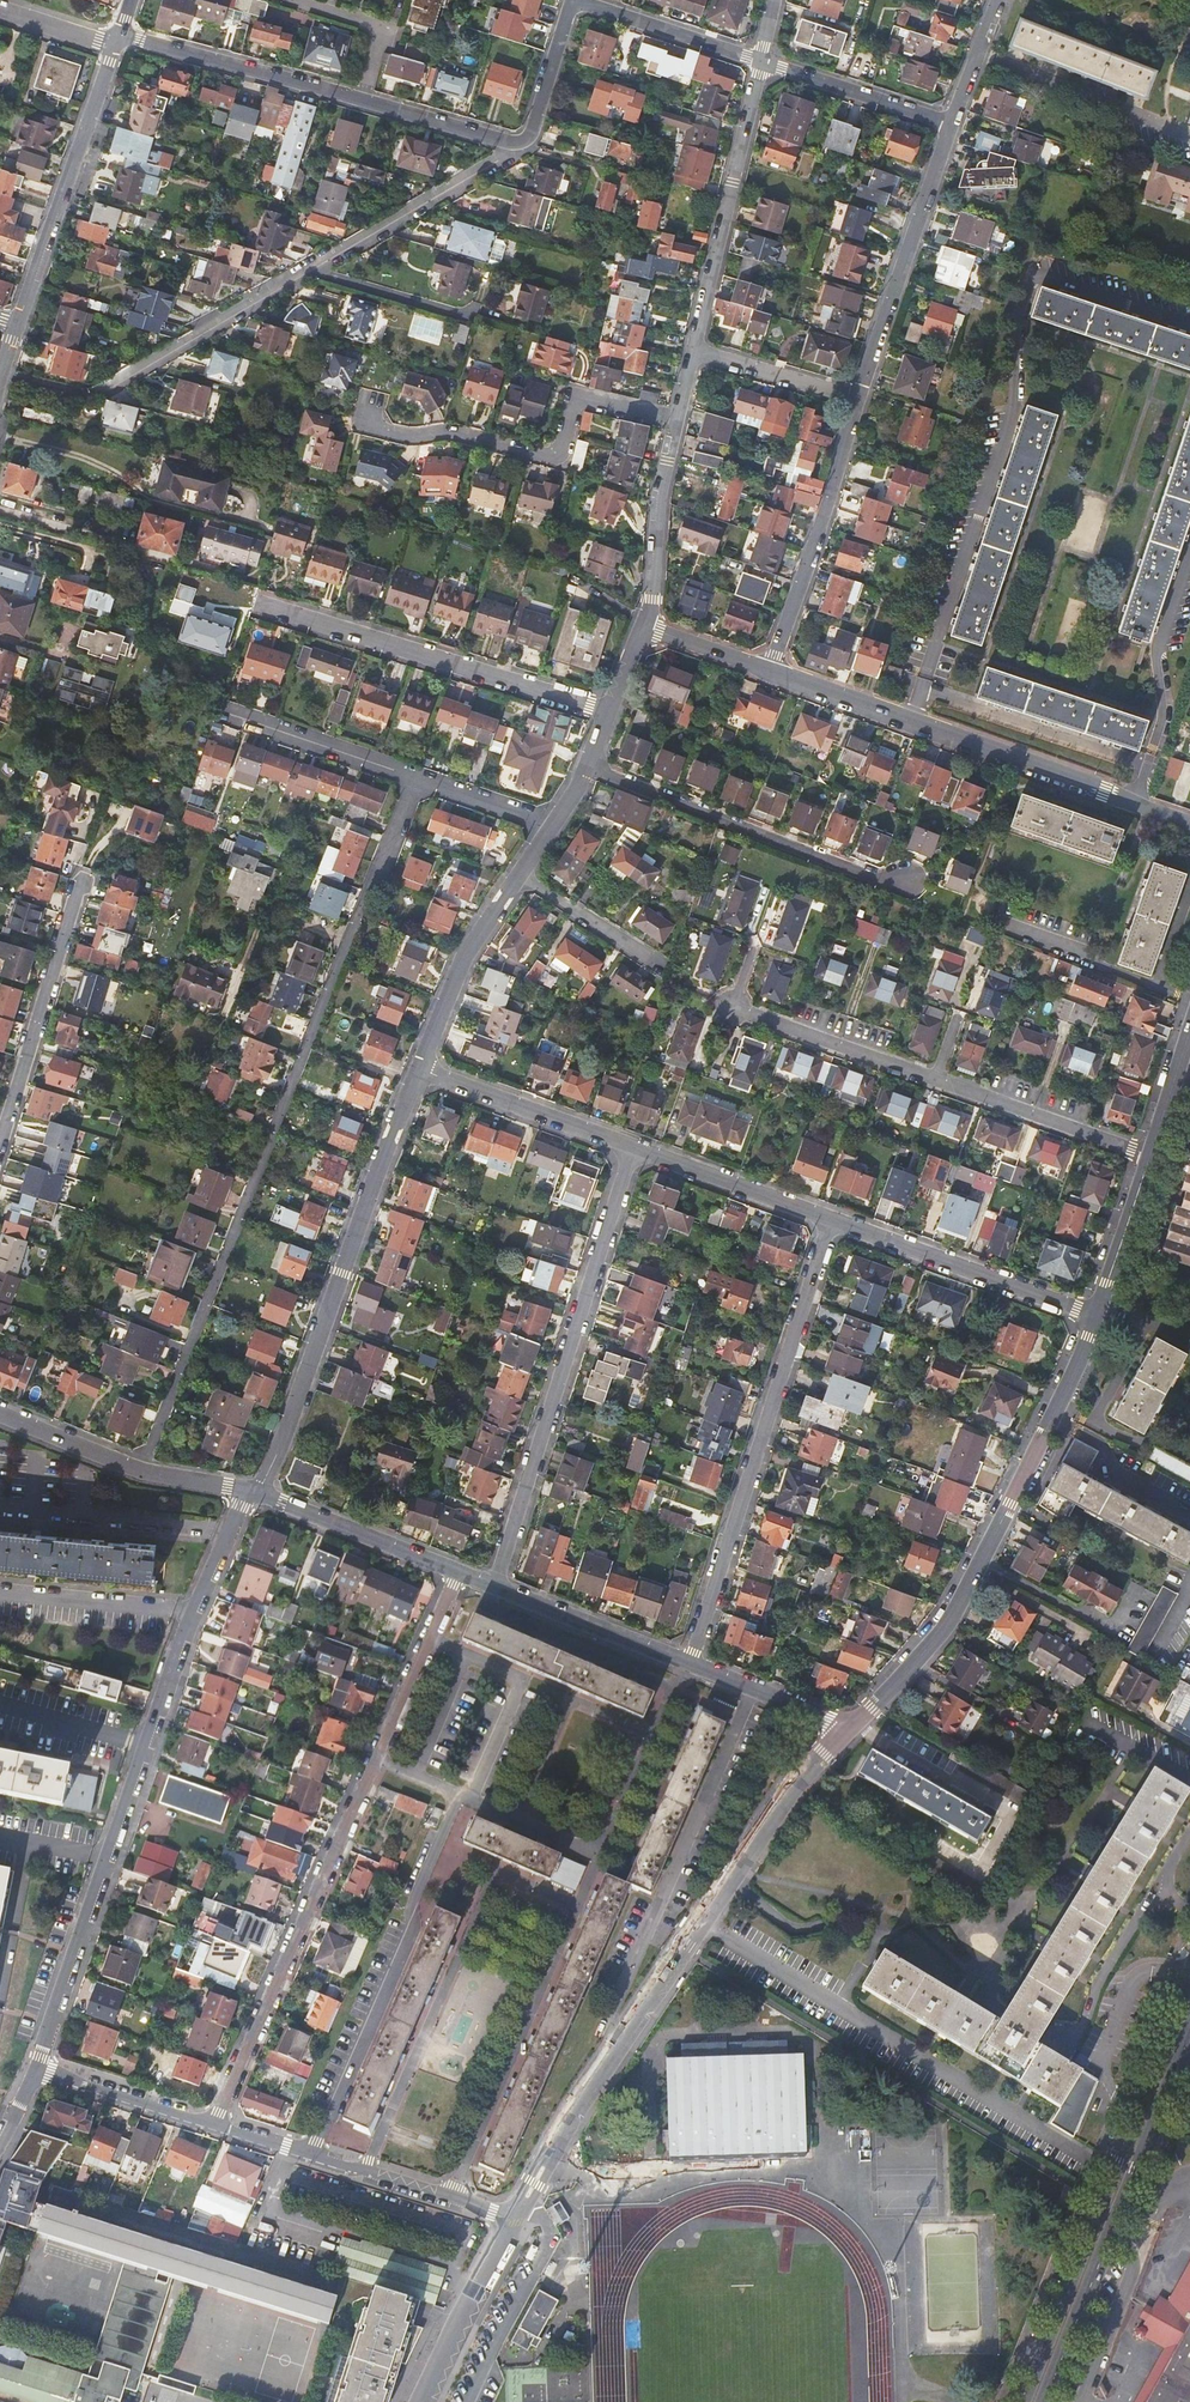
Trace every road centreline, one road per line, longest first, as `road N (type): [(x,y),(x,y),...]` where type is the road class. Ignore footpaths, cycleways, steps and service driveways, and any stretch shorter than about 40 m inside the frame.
road 1 (residential): [(419,776),(138,1471)]
road 2 (residential): [(252,1492),(192,1611),(36,2068)]
road 3 (residential): [(212,2123),(456,1572)]
road 4 (residential): [(1150,1155),(728,1008),(745,959)]
road 5 (residential): [(513,143),(96,391)]
road 6 (residential): [(1096,1316),(950,1620),(854,1724)]
road 7 (residential): [(827,1221),(690,1662)]
road 8 (secondary): [(1189,1975),(1021,2401)]
road 9 (residential): [(628,1151),(489,1585)]
road 10 (residential): [(252,1492),(282,1447),(416,1071)]
road 11 (residential): [(767,673),(1189,823)]
road 12 (residential): [(366,2170),(493,1872),(579,1909)]
road 13 (secondary): [(1046,2401),(1189,2035)]
road 14 (residential): [(616,2045),(802,1779),(848,1730)]
road 15 (residential): [(755,1689),(609,2023),(616,2045)]
road 16 (residential): [(455,1796),(311,2153)]
road 17 (residential): [(678,421),(577,396),(562,450),(546,457),(451,433),(418,438),(369,426),(367,407)]
road 18 (residential): [(608,712),(271,615)]
road 19 (residential): [(588,768),(881,885),(900,880)]
road 20 (residential): [(453,2197),(579,1909)]
road 21 (residential): [(17,324),(117,40)]
road 22 (residential): [(695,350),(756,62)]
road 23 (residential): [(858,397),(826,513),(767,673)]
road 24 (residential): [(827,1221),(1096,1316)]
road 25 (residential): [(947,132),(858,397)]
road 26 (residential): [(579,1909),(690,1662)]
road 27 (residential): [(117,40),(366,103)]
road 28 (residential): [(79,898),(0,1135)]
road 29 (residential): [(416,1071),(628,1151)]
road 30 (residential): [(416,1071),(469,954),(521,877)]
road 31 (residential): [(252,1492),(456,1572)]
road 32 (residential): [(489,1585),(690,1662)]
road 33 (residential): [(628,1151),(827,1221)]
road 34 (residential): [(644,627),(678,421)]
road 35 (residential): [(419,2401),(514,2218)]
road 36 (residential): [(756,62),(947,132)]
road 37 (residential): [(514,2218),(616,2045)]
road 38 (residential): [(419,776),(231,712)]
road 39 (residential): [(570,1),(756,62)]
road 40 (residential): [(212,2123),(36,2068)]
road 41 (residential): [(1150,1155),(1096,1316)]
road 42 (residential): [(695,350),(858,397)]
road 43 (residential): [(513,143),(529,135),(570,1)]
road 44 (residential): [(366,103),(513,143)]
road 45 (residential): [(644,962),(521,877)]
road 46 (residential): [(0,1414),(138,1471)]
road 47 (residential): [(366,103),(383,46),(301,17)]
road 48 (residential): [(556,826),(419,776)]
road 49 (residential): [(998,0),(947,132)]
road 50 (residential): [(644,627),(767,673)]
road 51 (residential): [(1189,1032),(1150,1155)]
road 52 (residential): [(0,9),(117,40)]

